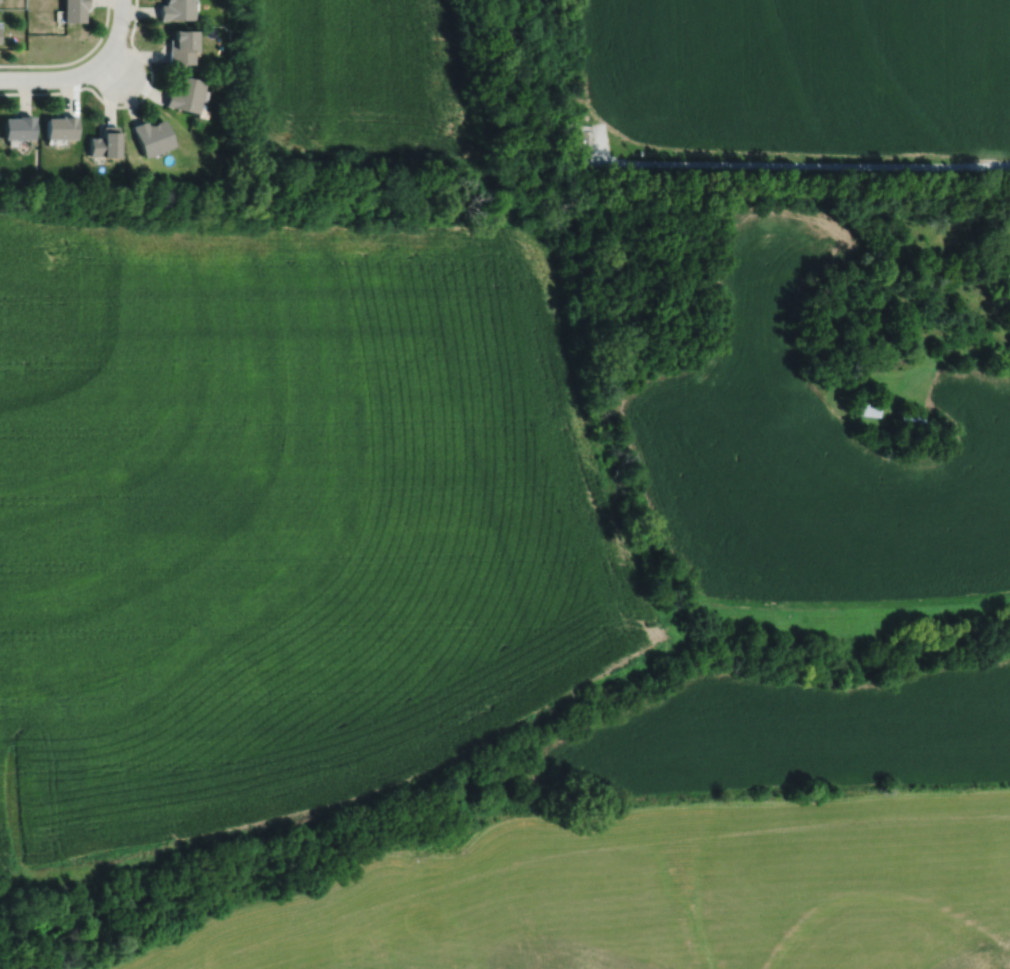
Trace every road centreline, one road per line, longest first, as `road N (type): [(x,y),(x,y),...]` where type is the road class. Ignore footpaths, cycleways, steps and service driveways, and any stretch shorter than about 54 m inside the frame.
road 1 (track): [(1009,353),(972,350),(925,364),(881,426)]
road 2 (residential): [(0,78),(74,74),(114,40)]

